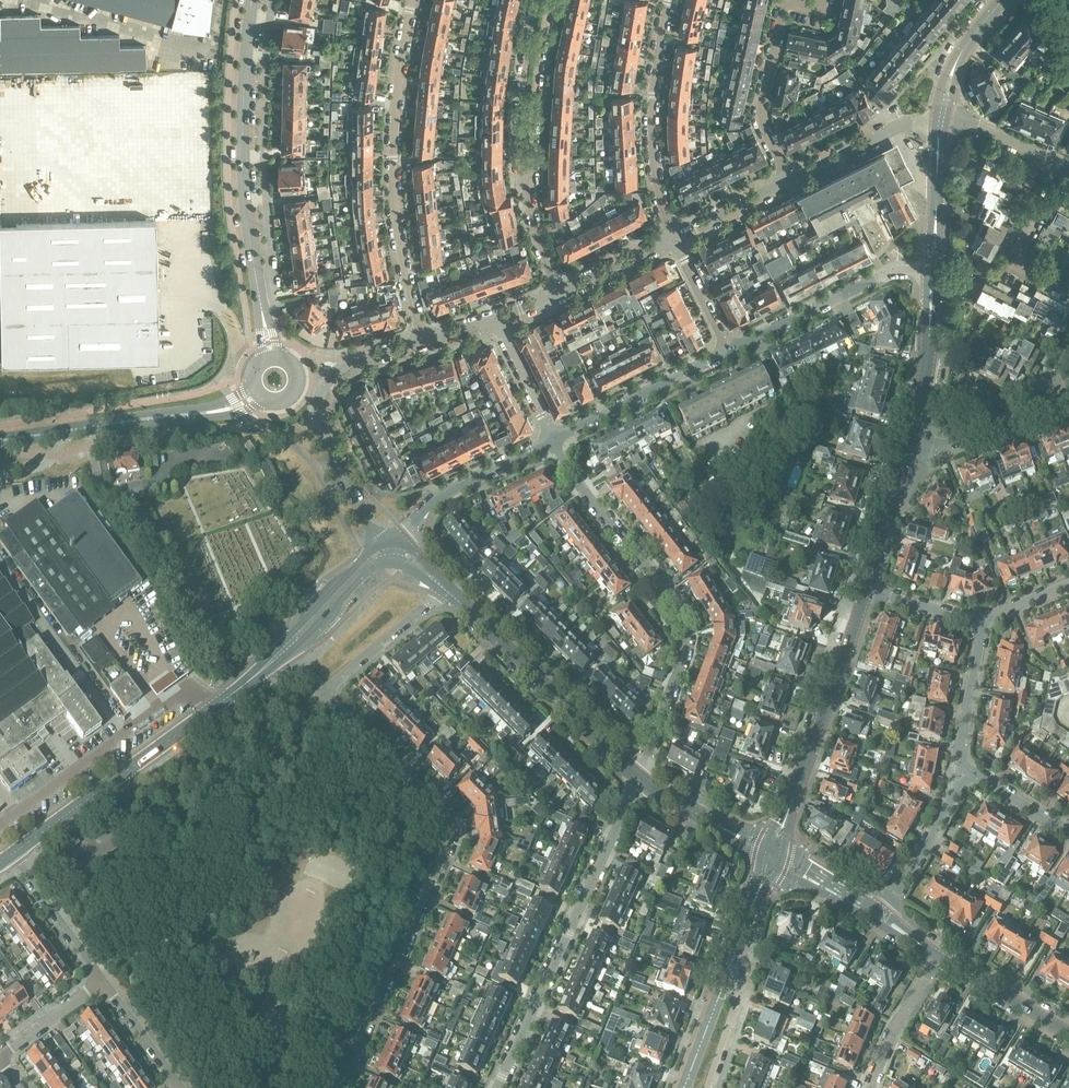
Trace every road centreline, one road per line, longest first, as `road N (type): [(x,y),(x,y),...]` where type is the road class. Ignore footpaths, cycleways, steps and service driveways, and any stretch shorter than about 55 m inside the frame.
road 1 (residential): [(338,1087),(449,838),(442,813),(320,695)]
road 2 (residential): [(553,439),(686,622),(685,652),(639,778)]
road 3 (residential): [(424,341),(394,191),(412,0)]
road 4 (residential): [(497,1087),(639,778)]
road 5 (primary): [(263,312),(242,171),(252,0)]
road 6 (tertiary): [(867,590),(772,853)]
road 7 (tertiary): [(639,778),(444,589)]
road 8 (residential): [(214,708),(198,696),(172,701),(0,826)]
road 9 (tertiary): [(12,854),(214,708)]
road 10 (residential): [(673,238),(651,116),(669,0)]
road 11 (residential): [(826,0),(818,7),(785,4),(762,108),(789,180)]
road 12 (residential): [(729,350),(888,272),(928,272)]
road 13 (residential): [(391,547),(443,492),(553,439)]
road 14 (residential): [(553,439),(729,350)]
road 15 (unclassified): [(329,379),(318,404),(325,440),(363,517),(391,547)]
road 16 (residential): [(527,182),(552,0)]
road 17 (residential): [(536,0),(520,112),(527,182)]
road 18 (residential): [(1046,159),(1028,192),(1037,219),(1015,263),(1068,288)]
road 19 (residential): [(883,917),(958,787),(976,775)]
road 20 (residential): [(1068,403),(944,445),(909,443)]
road 21 (residential): [(320,695),(444,589)]
road 22 (residential): [(979,622),(960,755),(976,775)]
road 23 (residential): [(936,122),(895,128),(789,180)]
road 24 (tertiary): [(276,657),(391,547)]
road 25 (residential): [(101,979),(12,854)]
road 26 (tertiary): [(909,443),(867,590)]
road 27 (tertiary): [(772,853),(639,778)]
road 28 (tertiary): [(1068,1033),(938,955)]
road 29 (residential): [(870,1087),(938,955)]
road 30 (tertiary): [(683,1087),(736,949)]
road 31 (residential): [(707,1087),(741,993),(736,949)]
road 32 (primary): [(69,430),(206,413)]
road 33 (residential): [(181,1087),(101,979)]
road 34 (residential): [(494,319),(553,439)]
road 35 (residential): [(789,180),(673,238)]
road 36 (tertiary): [(883,917),(772,853)]
road 37 (residential): [(101,979),(0,1055)]
road 38 (residential): [(673,238),(560,293)]
road 39 (residential): [(729,350),(673,238)]

